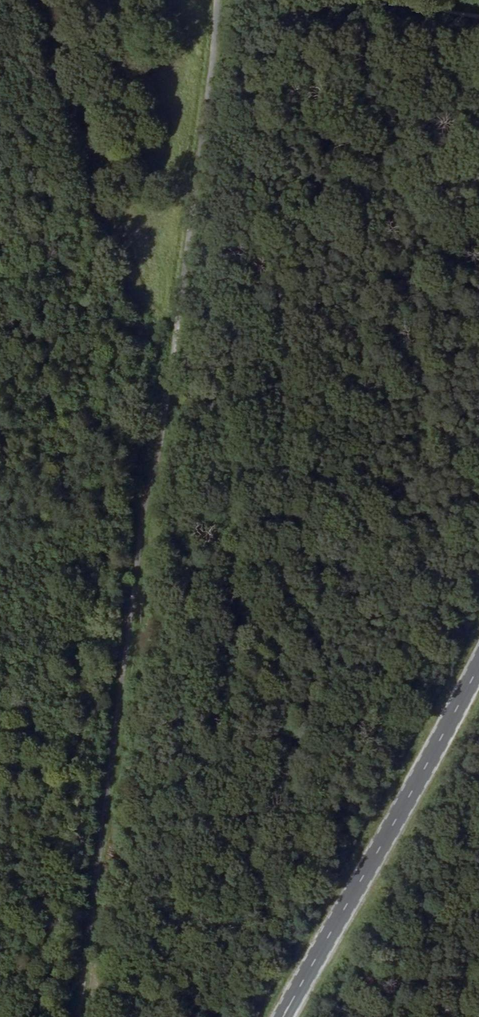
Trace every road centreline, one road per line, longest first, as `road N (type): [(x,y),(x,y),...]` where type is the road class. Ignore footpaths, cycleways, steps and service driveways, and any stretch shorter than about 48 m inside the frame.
road 1 (track): [(80,1016),(141,536),(173,389),(174,327),(217,0)]
road 2 (primary): [(478,663),(283,1016)]
road 3 (track): [(359,0),(478,20)]

